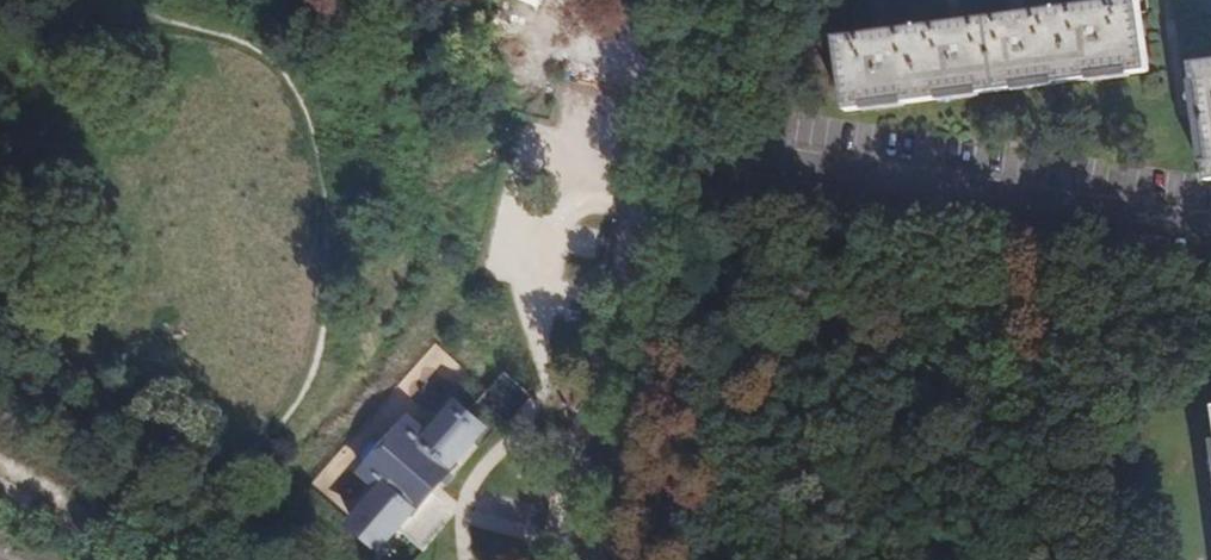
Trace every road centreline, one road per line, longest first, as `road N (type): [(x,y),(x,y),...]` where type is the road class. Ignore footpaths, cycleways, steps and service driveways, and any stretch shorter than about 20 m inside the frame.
road 1 (residential): [(567,559),(641,286),(743,0)]

